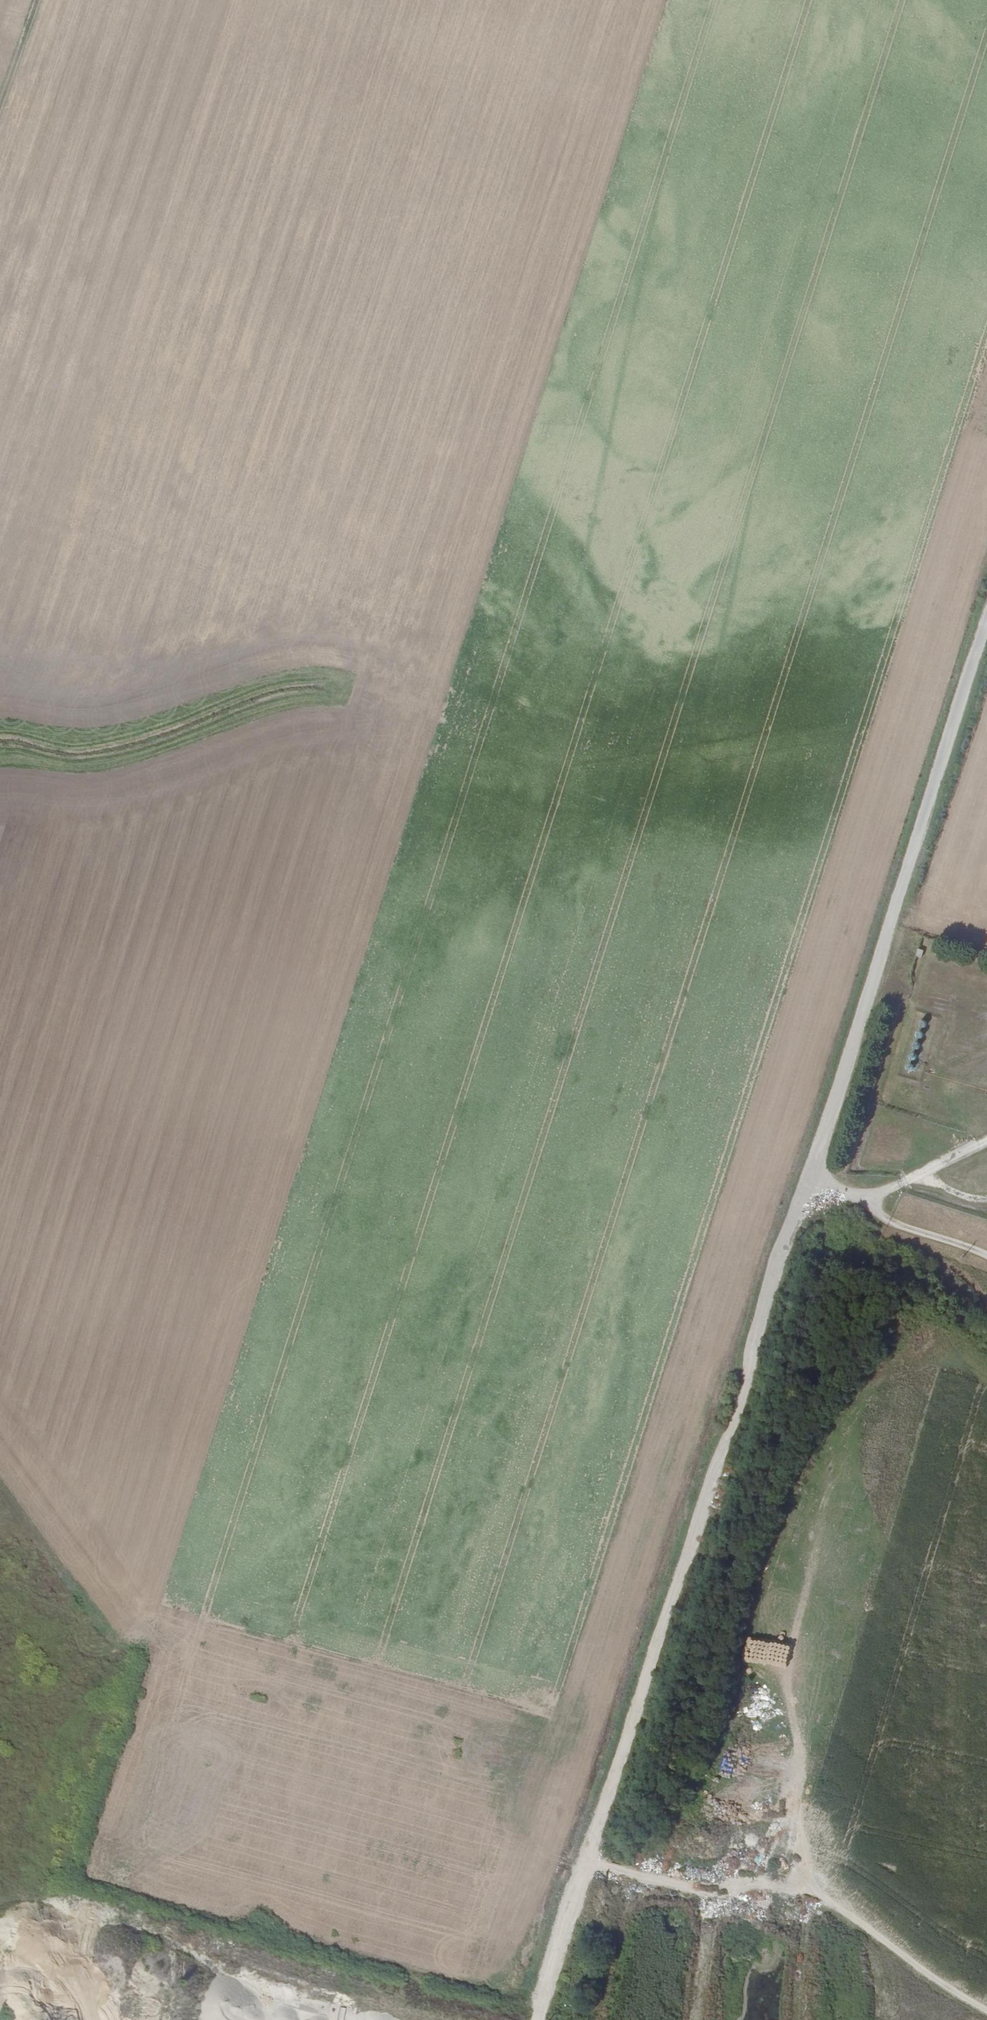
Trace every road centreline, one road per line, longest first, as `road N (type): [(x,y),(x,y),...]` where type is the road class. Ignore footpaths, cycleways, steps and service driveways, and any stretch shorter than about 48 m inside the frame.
road 1 (track): [(805,1191),(537,2019)]
road 2 (track): [(805,1191),(986,622)]

